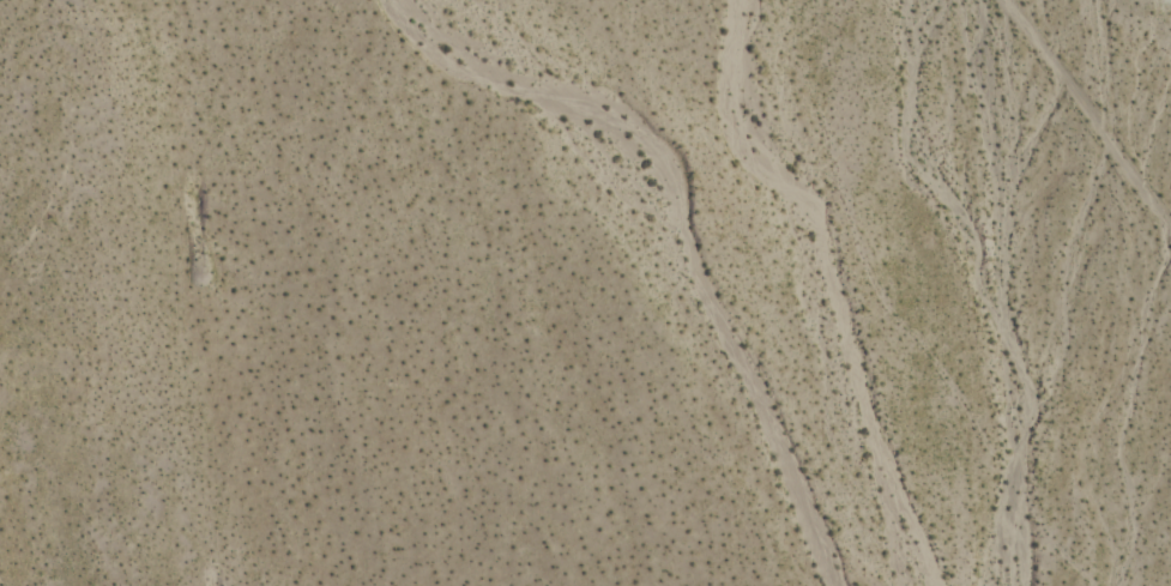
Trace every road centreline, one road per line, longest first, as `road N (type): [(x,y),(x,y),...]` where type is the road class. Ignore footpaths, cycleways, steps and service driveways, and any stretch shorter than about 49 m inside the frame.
road 1 (track): [(1170,264),(965,0)]

